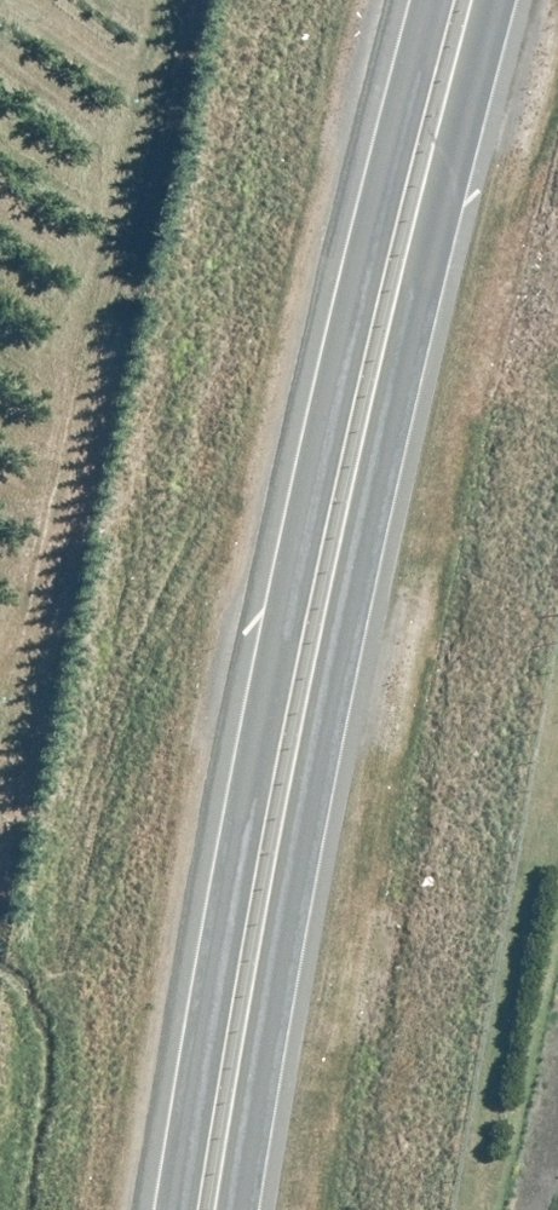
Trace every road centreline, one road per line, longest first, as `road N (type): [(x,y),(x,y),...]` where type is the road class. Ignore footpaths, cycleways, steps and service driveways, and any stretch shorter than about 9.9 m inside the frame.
road 1 (trunk): [(180,1209),(240,832),(445,0)]
road 2 (trunk): [(486,0),(337,662),(245,1209)]

